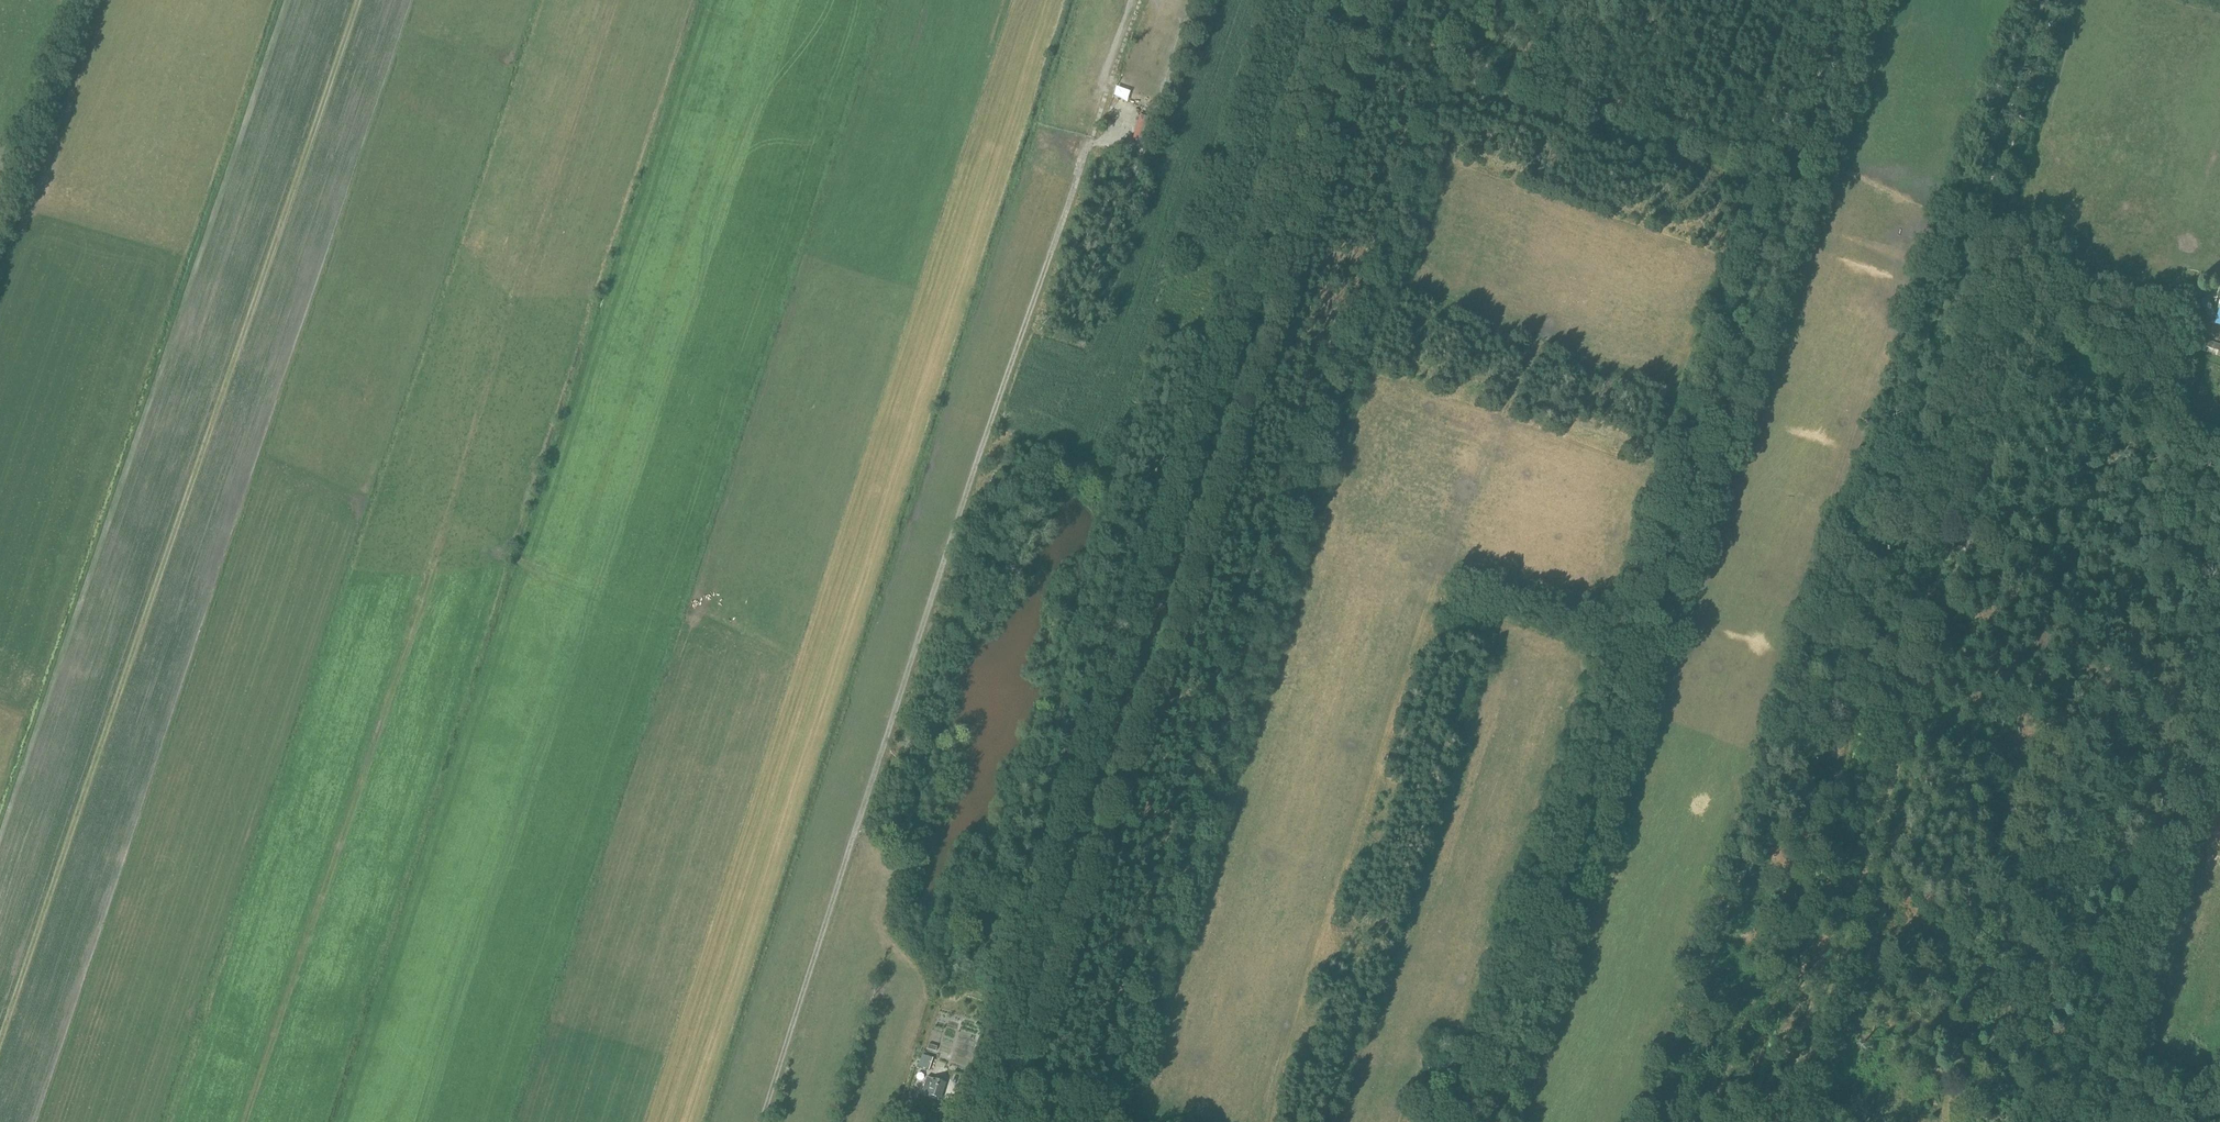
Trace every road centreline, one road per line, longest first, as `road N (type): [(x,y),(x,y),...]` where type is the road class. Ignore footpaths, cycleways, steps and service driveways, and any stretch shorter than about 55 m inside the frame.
road 1 (track): [(1354,0),(1001,1078)]
road 2 (track): [(1090,140),(762,1121)]
road 3 (track): [(1793,1116),(1953,566),(1995,478),(2063,449),(2102,466),(2119,463)]
road 4 (unclassified): [(2219,733),(2090,1121)]
road 5 (track): [(1974,248),(2044,268),(2157,413),(2219,467)]
road 6 (track): [(2041,0),(1974,248)]

